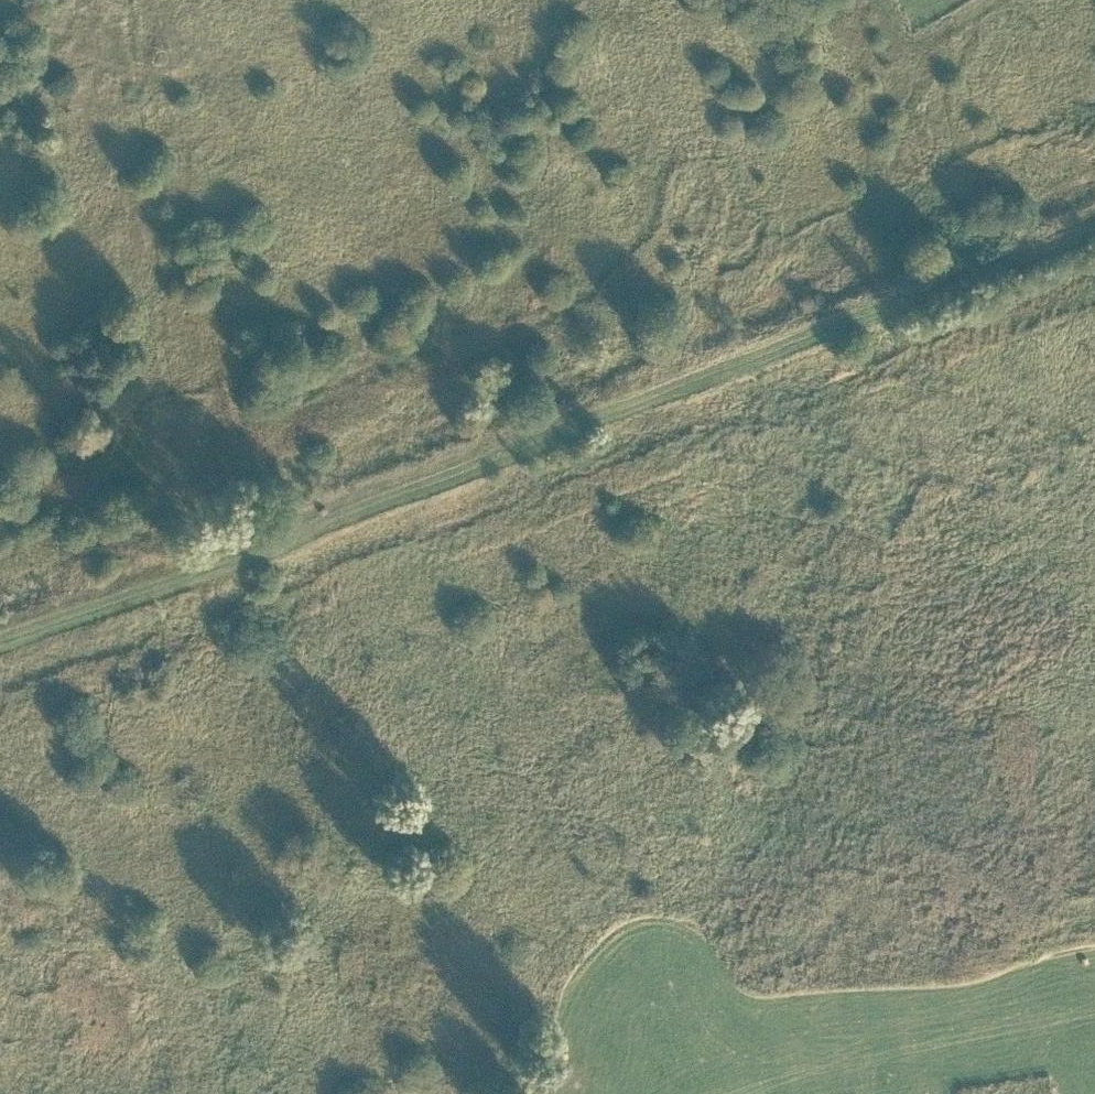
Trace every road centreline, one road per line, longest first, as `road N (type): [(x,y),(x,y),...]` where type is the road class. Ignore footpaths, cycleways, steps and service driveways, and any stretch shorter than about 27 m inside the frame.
road 1 (track): [(0,632),(552,432),(1094,217)]

